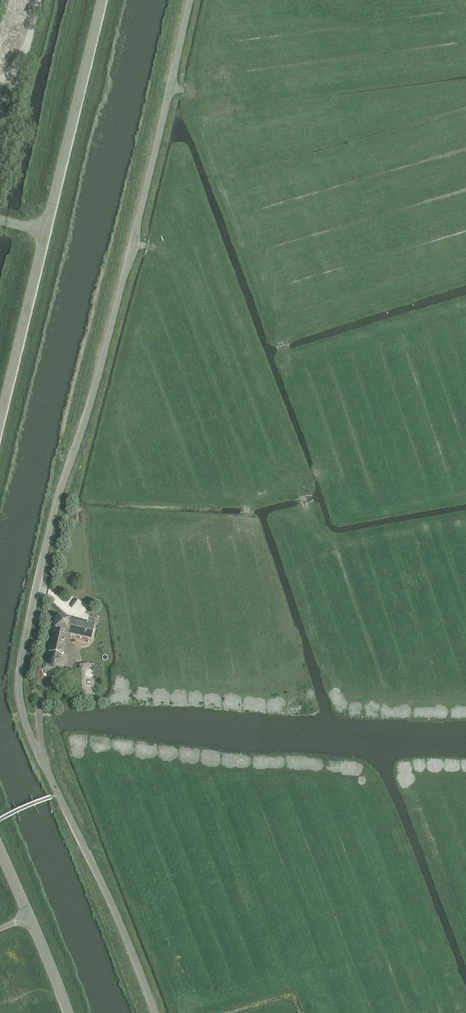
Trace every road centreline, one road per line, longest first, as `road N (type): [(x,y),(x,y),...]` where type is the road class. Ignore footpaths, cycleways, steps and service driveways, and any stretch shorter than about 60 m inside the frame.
road 1 (unclassified): [(154,1012),(26,728),(19,679),(56,503),(87,417),(191,0)]
road 2 (track): [(465,693),(354,692),(338,676),(291,551),(306,518),(300,488),(156,248),(132,245)]
road 3 (tertiary): [(0,421),(103,0)]
road 4 (tertiary): [(69,1012),(0,847)]

